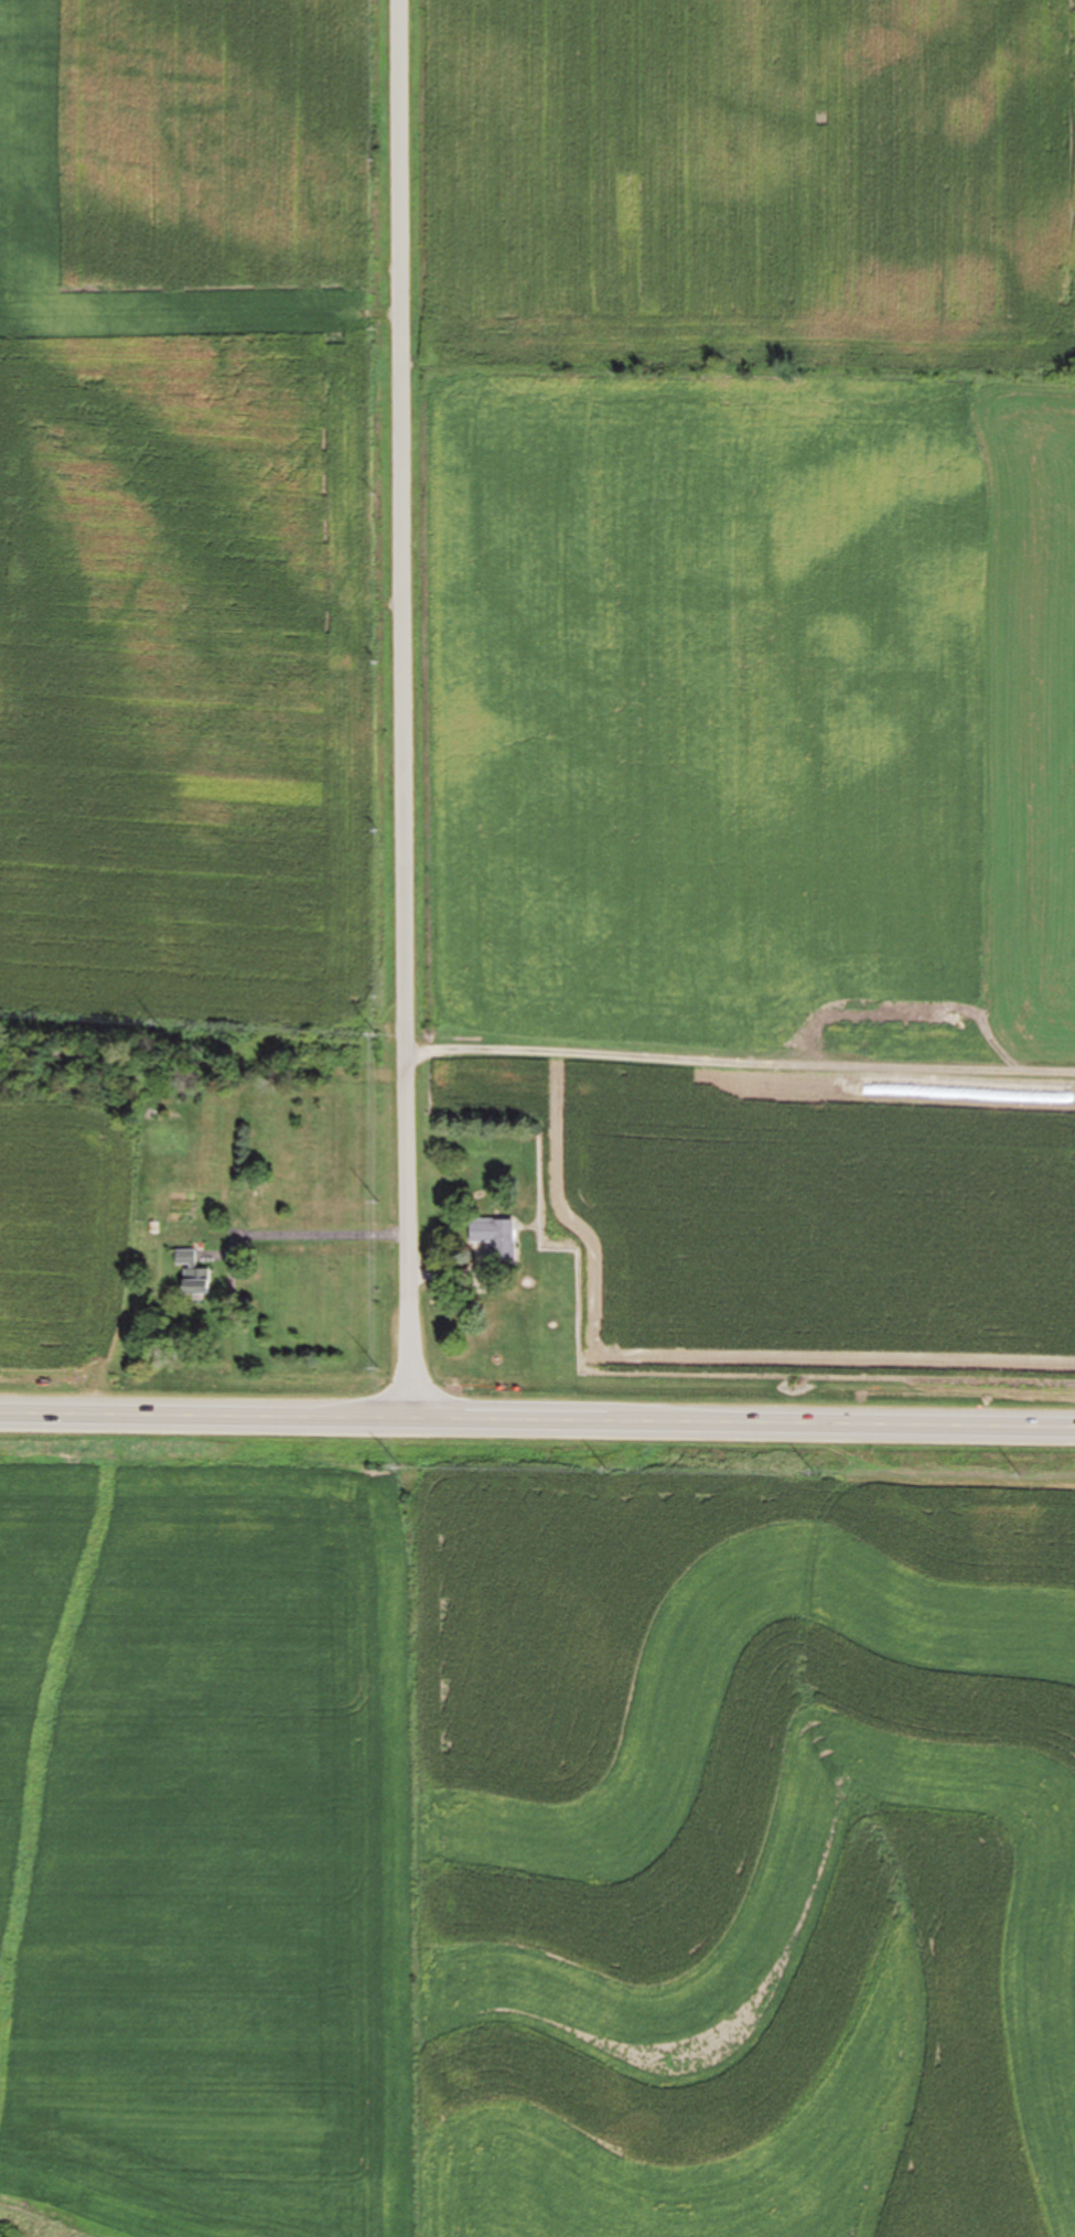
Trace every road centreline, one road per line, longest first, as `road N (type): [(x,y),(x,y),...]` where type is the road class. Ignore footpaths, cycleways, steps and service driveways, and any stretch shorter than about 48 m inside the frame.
road 1 (residential): [(411,1421),(397,1078),(391,0)]
road 2 (primary): [(0,1416),(1074,1427)]

